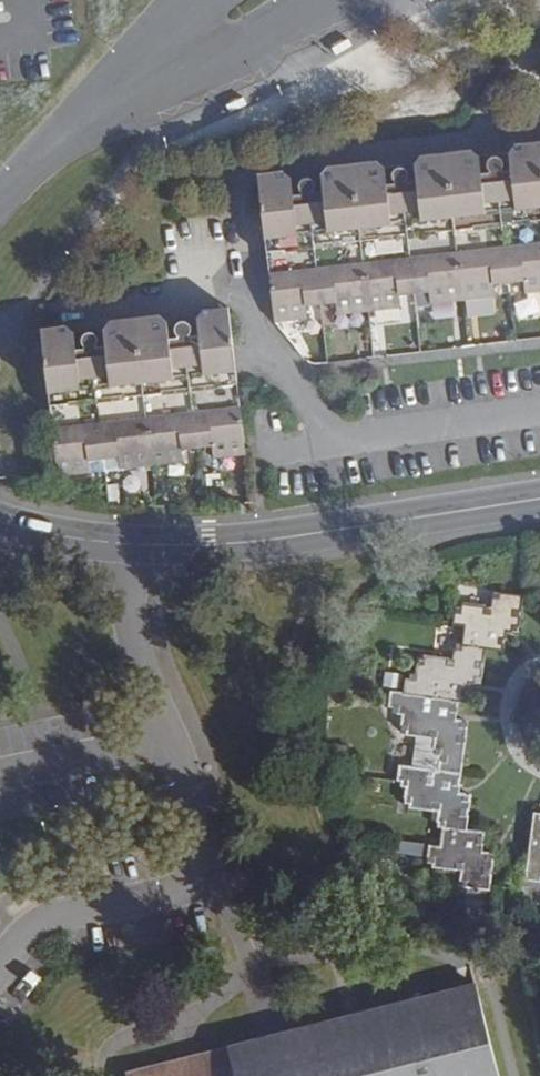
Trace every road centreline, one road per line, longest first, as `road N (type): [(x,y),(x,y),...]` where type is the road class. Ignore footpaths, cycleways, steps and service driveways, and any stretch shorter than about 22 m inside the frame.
road 1 (tertiary): [(0,520),(94,541),(208,545),(539,498)]

